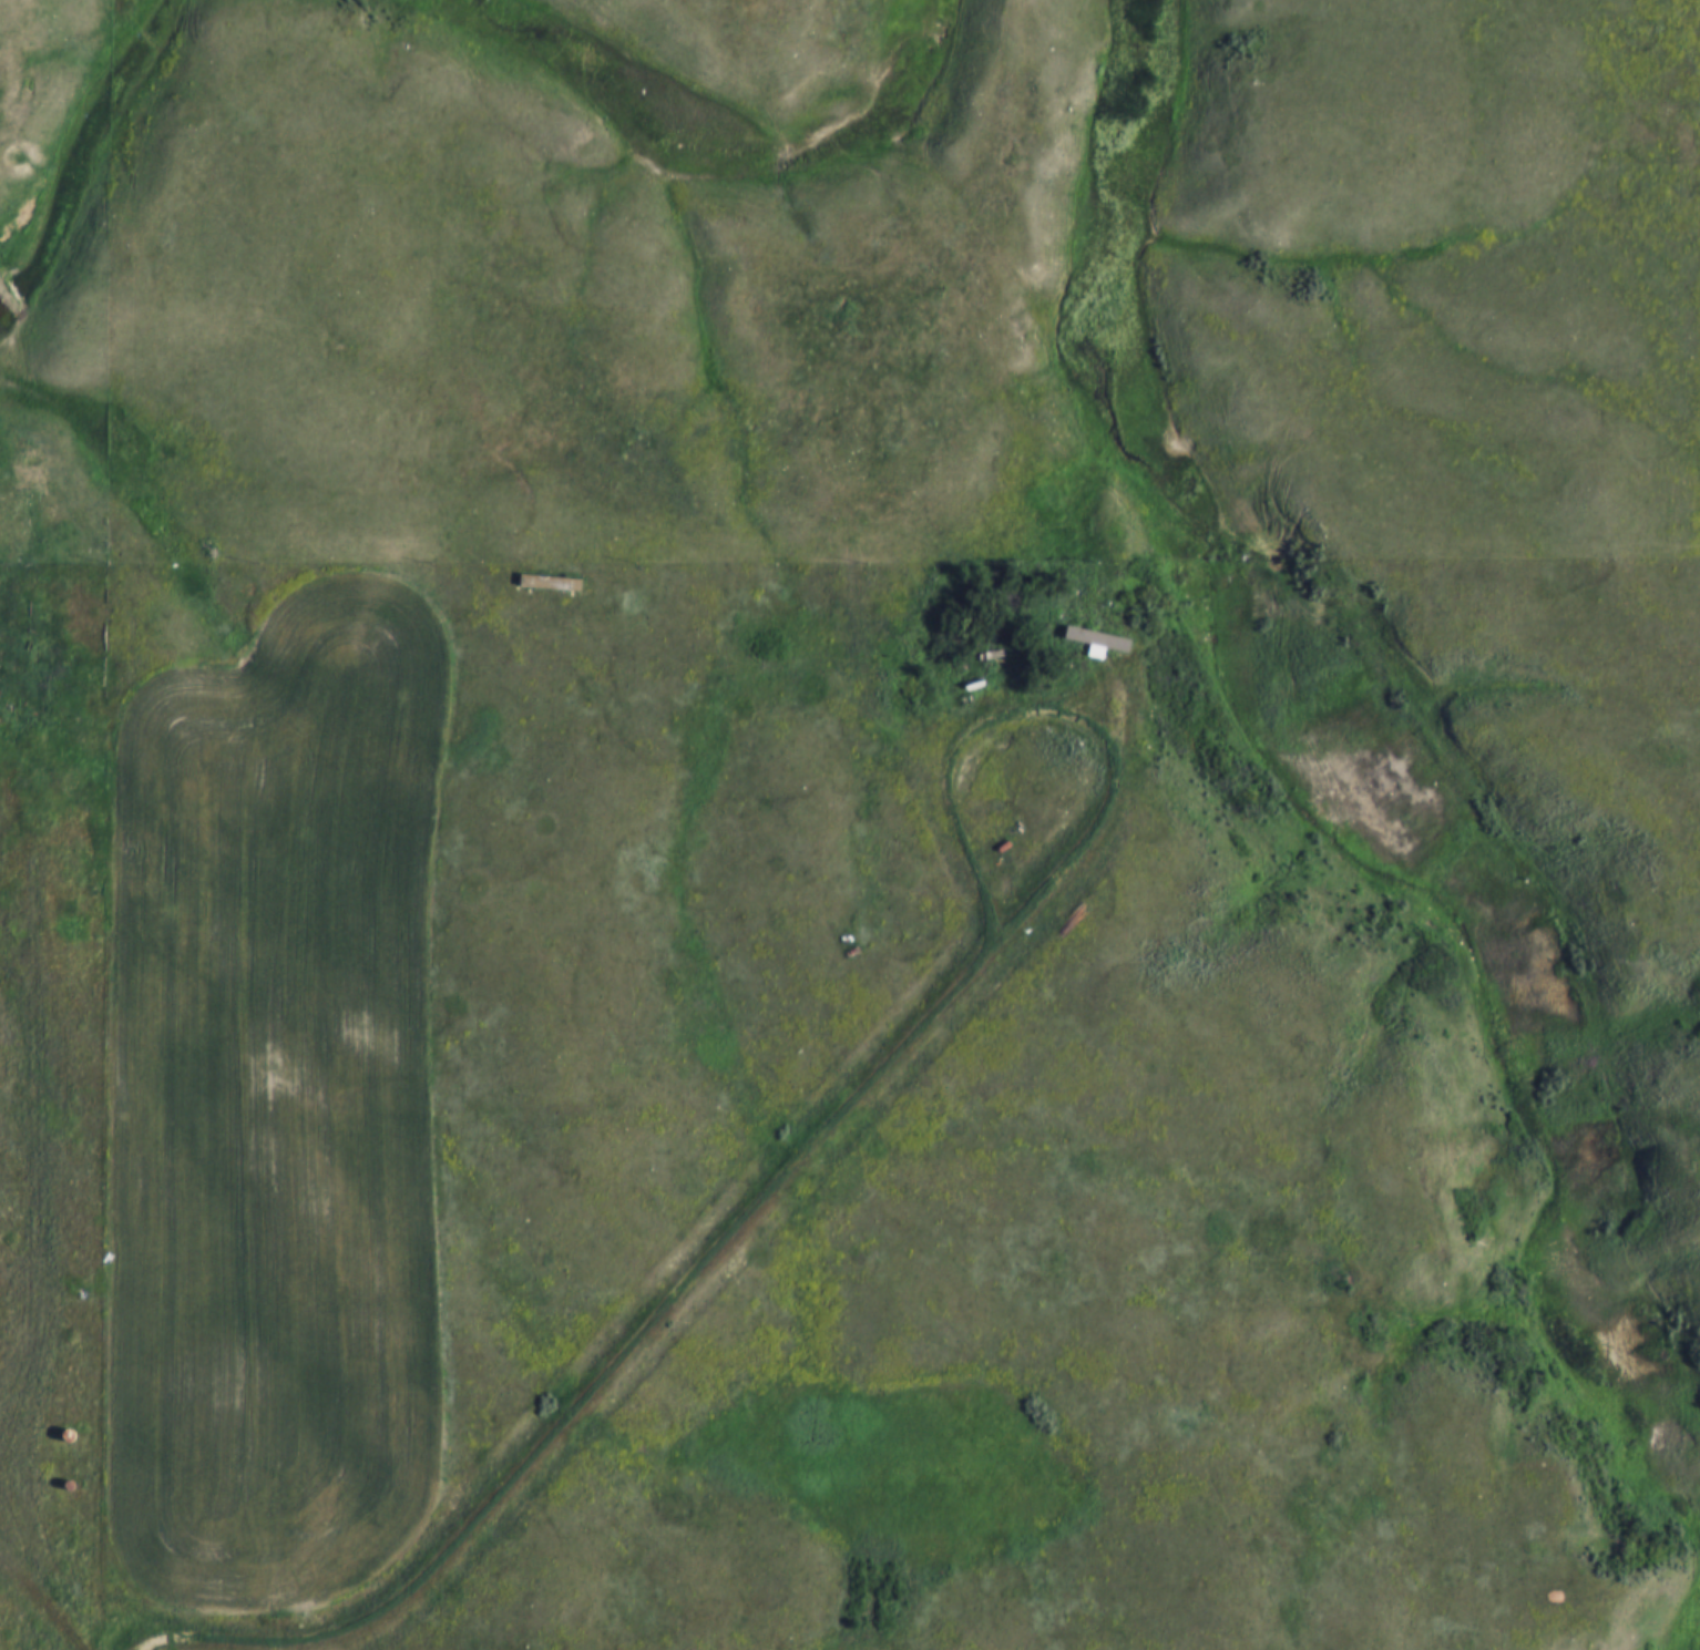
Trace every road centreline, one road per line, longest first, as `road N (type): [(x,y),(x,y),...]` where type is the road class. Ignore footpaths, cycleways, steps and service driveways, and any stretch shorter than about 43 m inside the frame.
road 1 (track): [(83,1649),(0,1561)]

